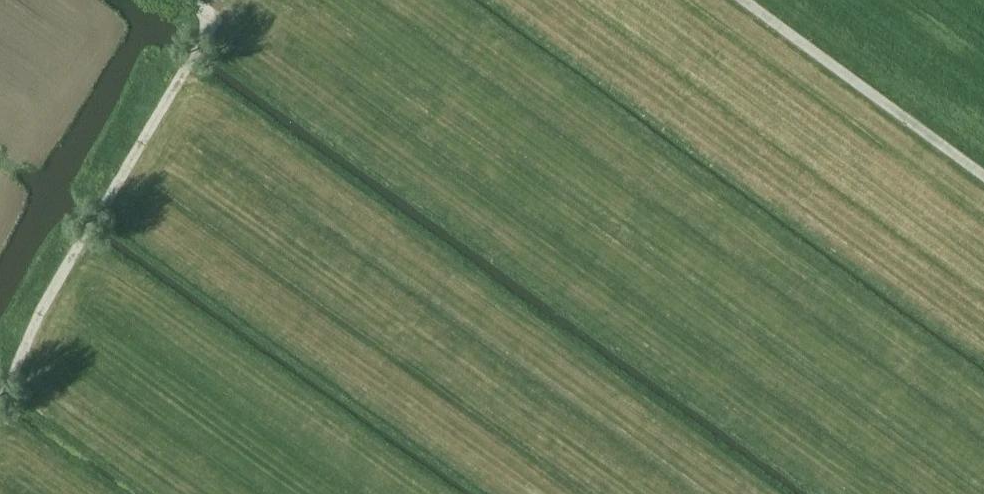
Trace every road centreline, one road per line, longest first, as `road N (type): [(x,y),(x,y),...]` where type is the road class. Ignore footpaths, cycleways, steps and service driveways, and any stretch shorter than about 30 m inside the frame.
road 1 (track): [(190,0),(215,18),(53,292),(0,404)]
road 2 (track): [(737,0),(983,180)]

